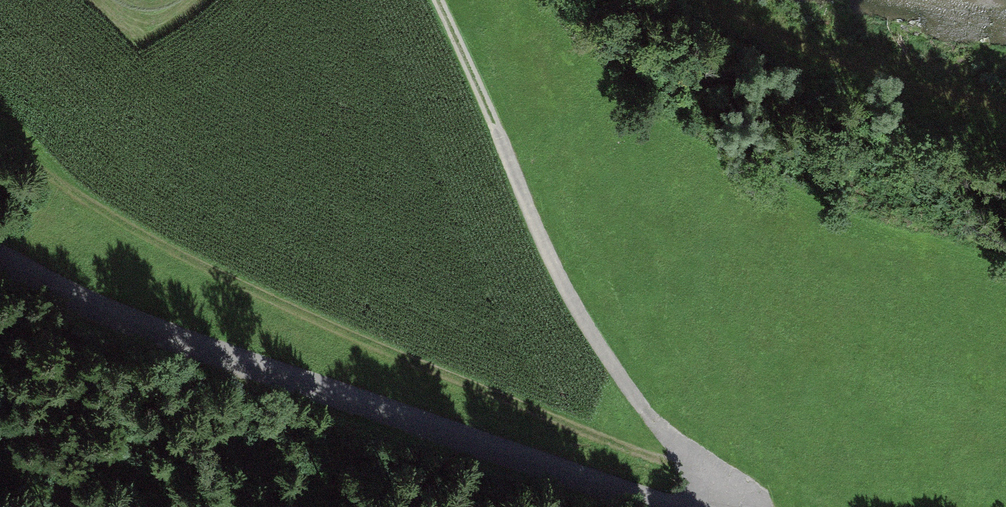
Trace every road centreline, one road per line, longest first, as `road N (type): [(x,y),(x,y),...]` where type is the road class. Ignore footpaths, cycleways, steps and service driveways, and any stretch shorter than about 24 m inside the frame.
road 1 (residential): [(0,256),(206,350),(669,506)]
road 2 (track): [(437,0),(634,401),(723,483),(728,506)]
road 3 (track): [(1005,82),(732,22),(706,0)]

